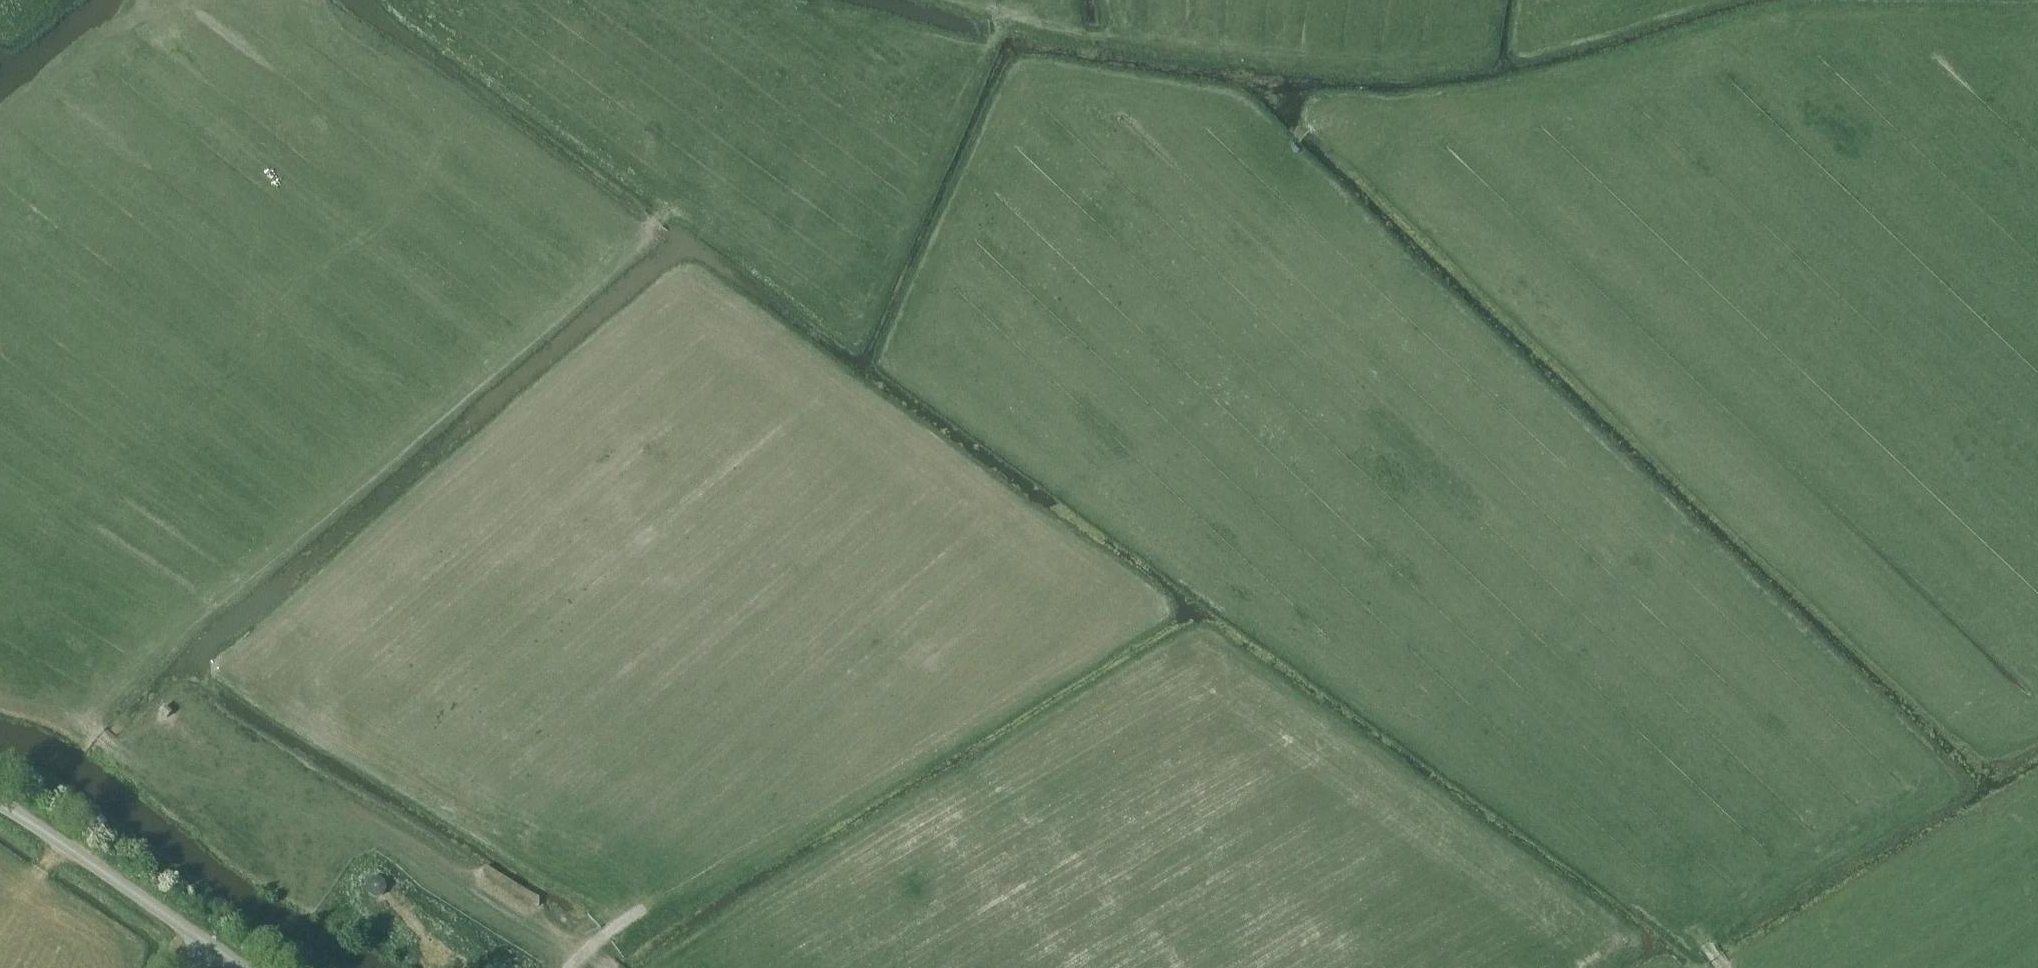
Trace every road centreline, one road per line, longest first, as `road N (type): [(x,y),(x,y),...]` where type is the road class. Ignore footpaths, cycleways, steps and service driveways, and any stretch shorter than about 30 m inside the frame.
road 1 (unclassified): [(236,967),(0,805)]

